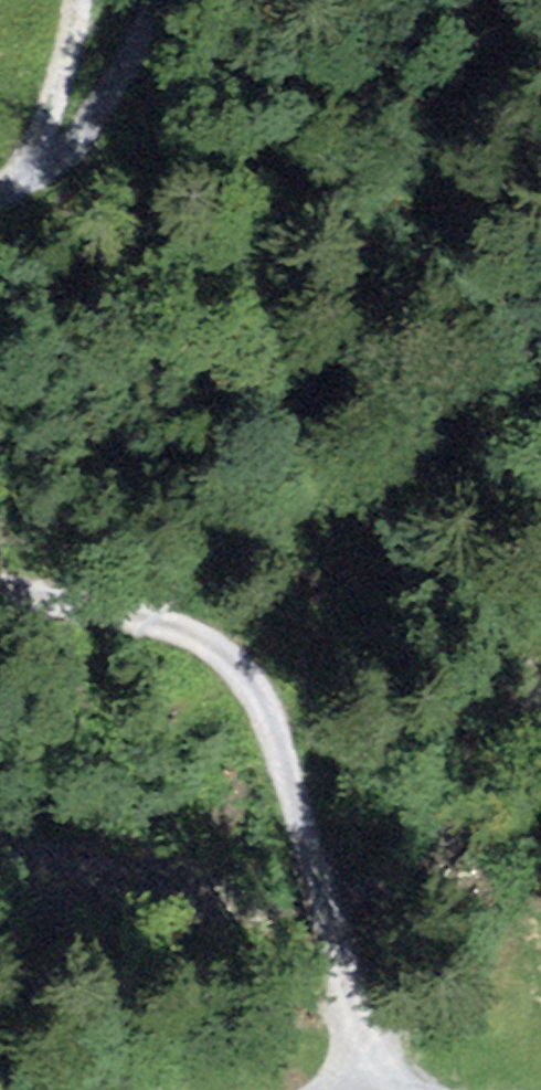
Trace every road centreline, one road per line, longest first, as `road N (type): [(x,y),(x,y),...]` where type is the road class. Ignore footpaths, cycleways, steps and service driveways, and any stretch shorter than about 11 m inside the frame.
road 1 (track): [(312,865),(269,720),(228,656),(188,635),(0,588)]
road 2 (track): [(0,182),(84,121),(170,0)]
road 3 (track): [(312,865),(381,1089)]
road 4 (track): [(76,0),(53,92),(18,170)]

